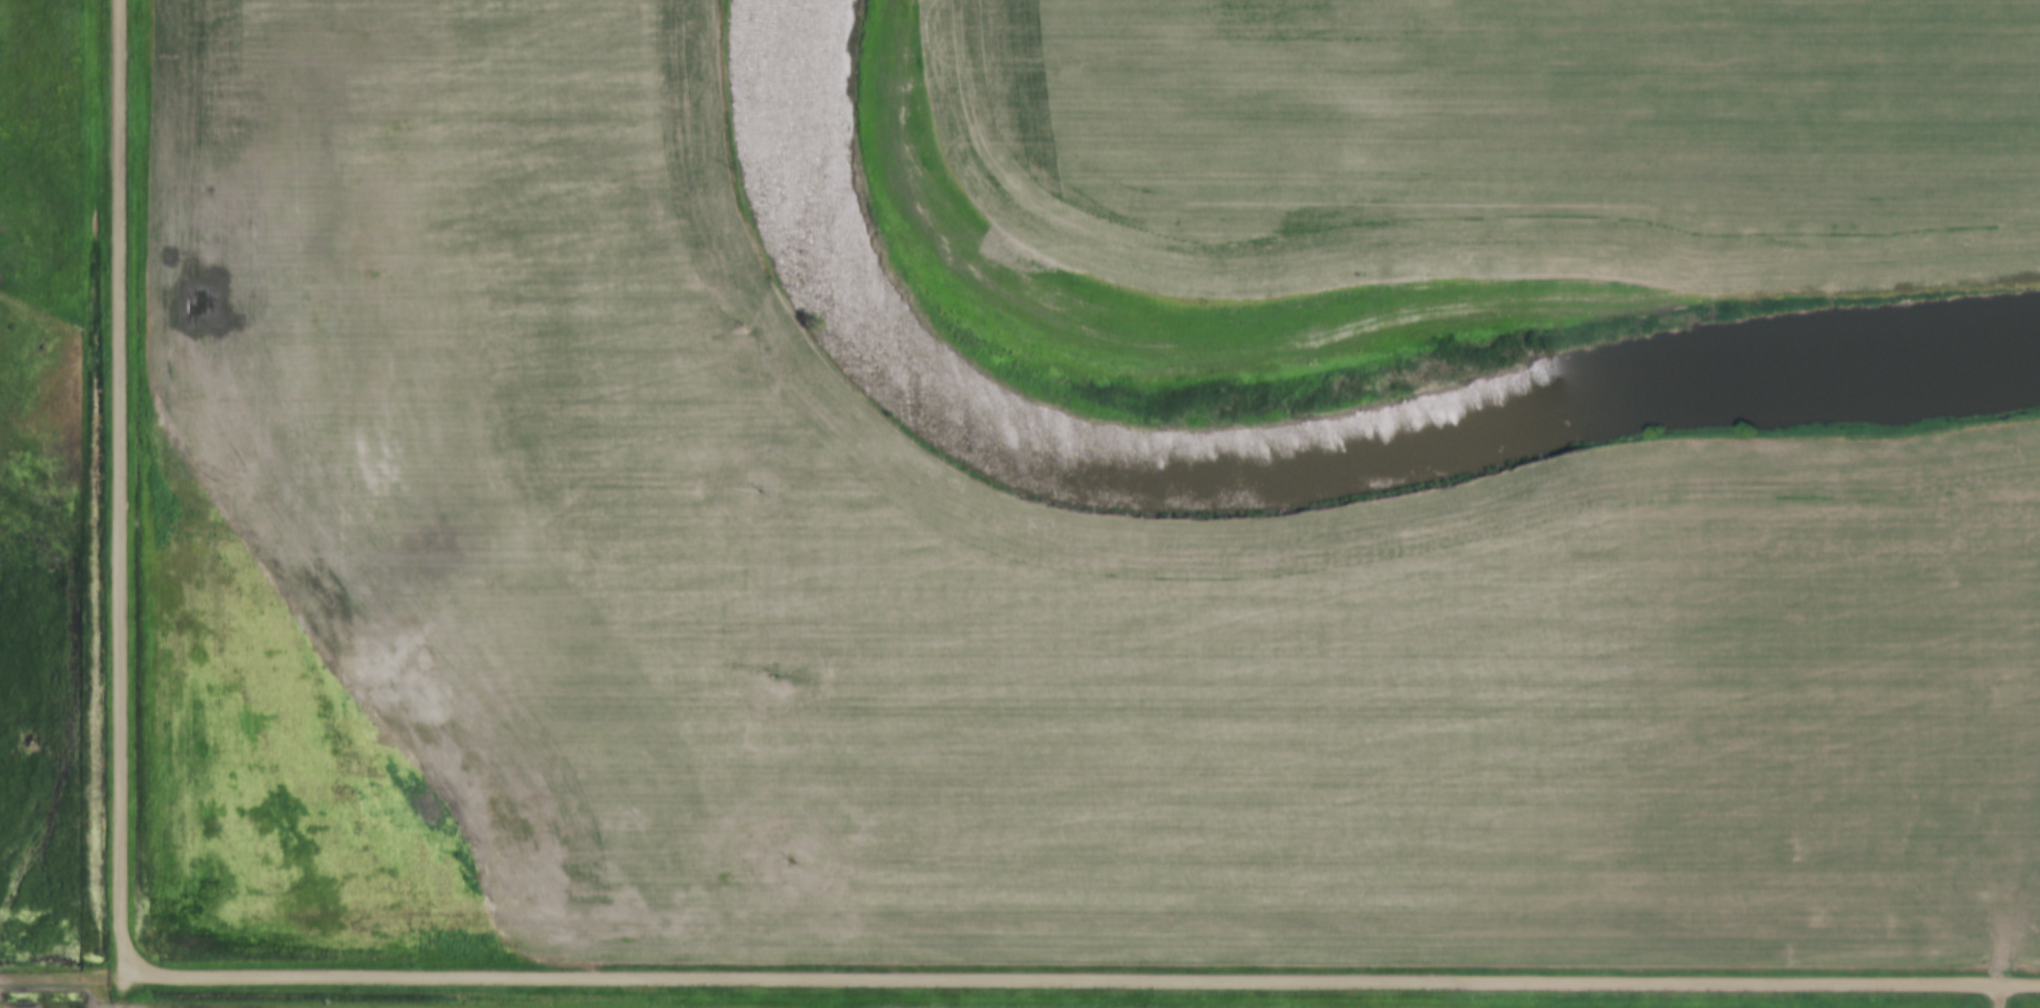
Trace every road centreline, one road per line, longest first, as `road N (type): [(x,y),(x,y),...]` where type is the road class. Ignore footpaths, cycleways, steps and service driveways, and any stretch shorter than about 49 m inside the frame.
road 1 (residential): [(2039,987),(121,978)]
road 2 (residential): [(121,978),(118,0)]
road 3 (track): [(121,978),(0,976)]

